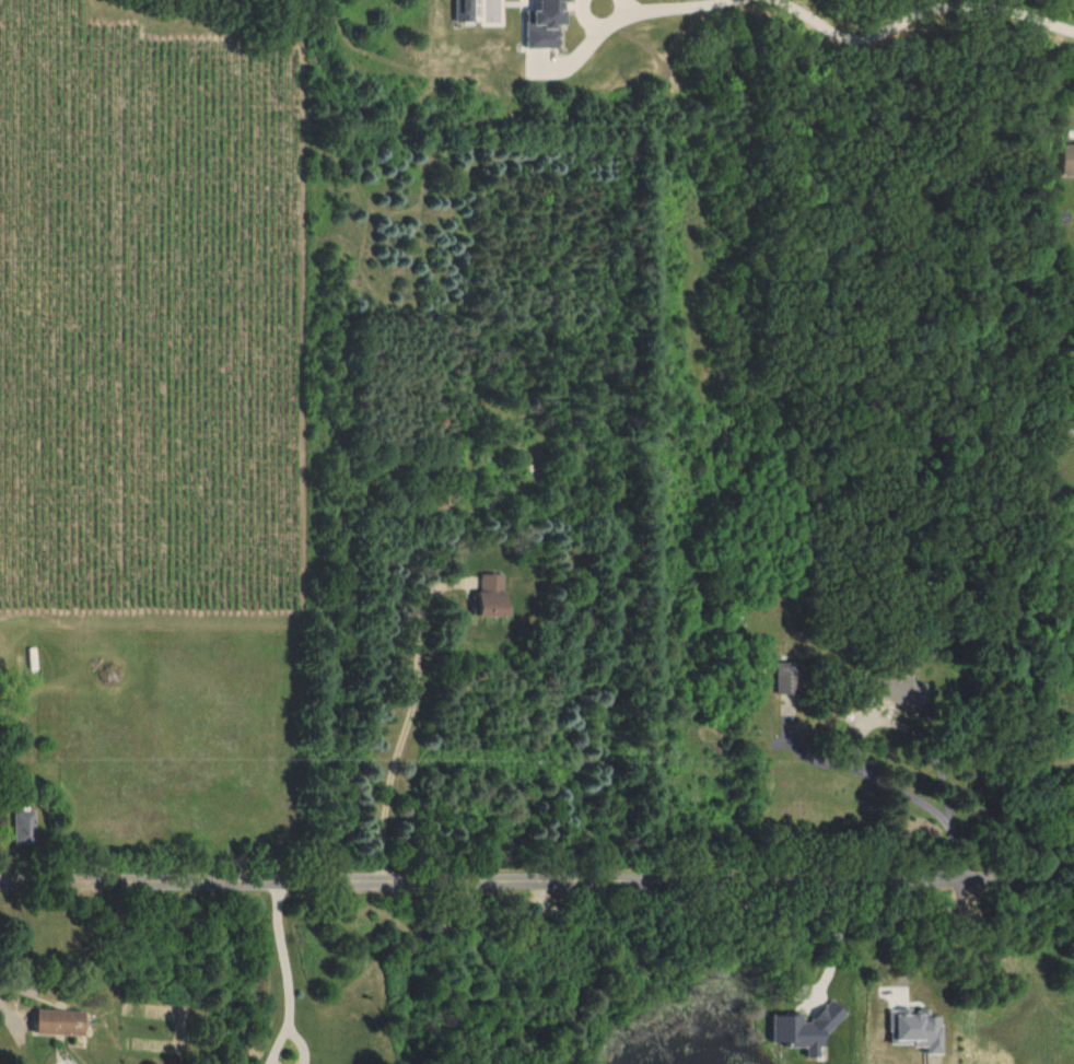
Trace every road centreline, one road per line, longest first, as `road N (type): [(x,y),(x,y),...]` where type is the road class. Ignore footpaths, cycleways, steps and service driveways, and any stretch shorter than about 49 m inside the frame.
road 1 (residential): [(1073,878),(0,881)]

